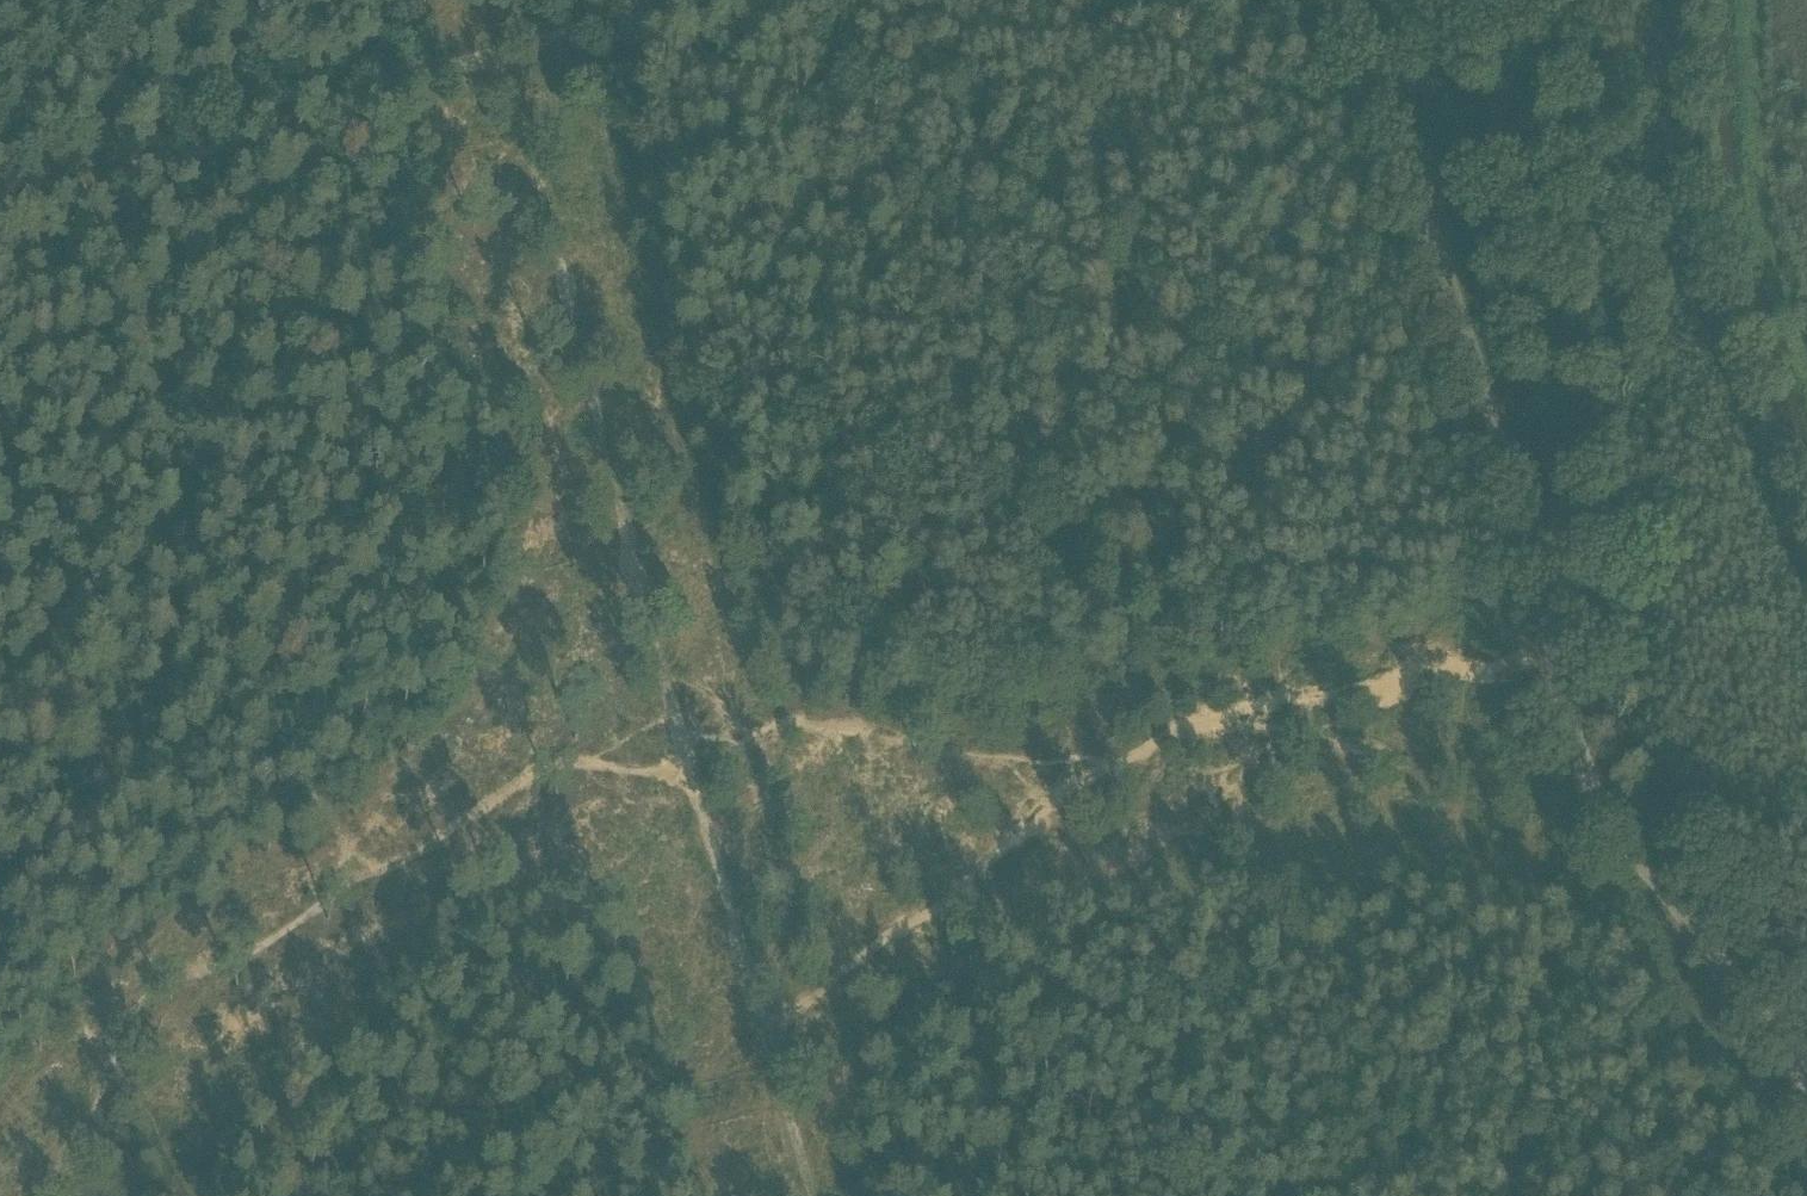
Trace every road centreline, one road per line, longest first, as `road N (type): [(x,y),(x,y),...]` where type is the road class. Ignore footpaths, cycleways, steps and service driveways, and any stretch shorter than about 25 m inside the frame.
road 1 (tertiary): [(1806,1051),(1790,1045),(1642,866),(1579,757),(1527,514),(1353,0)]
road 2 (track): [(673,711),(178,984),(146,1011),(40,1195)]
road 3 (track): [(374,880),(249,694),(179,502),(140,294),(108,187)]
road 4 (track): [(510,53),(673,711)]
road 5 (track): [(0,223),(510,53)]
road 6 (track): [(682,741),(769,1029)]
road 7 (track): [(132,0),(108,187)]
road 8 (track): [(769,1029),(814,1195)]

